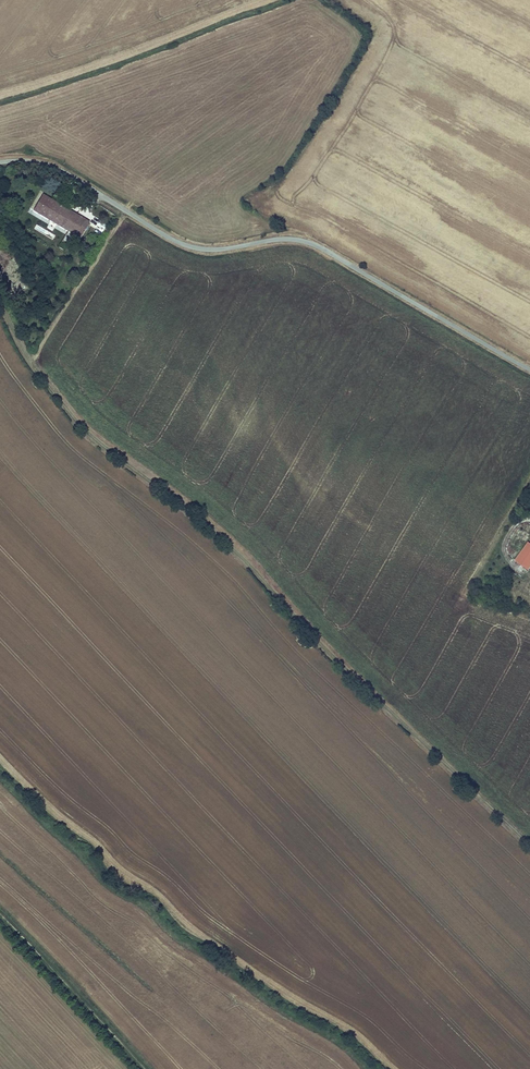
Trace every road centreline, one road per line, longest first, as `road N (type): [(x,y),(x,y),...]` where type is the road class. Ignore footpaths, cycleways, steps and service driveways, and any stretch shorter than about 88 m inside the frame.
road 1 (track): [(0,300),(37,371),(88,433),(245,561),(347,673),(529,845)]
road 2 (unclassified): [(0,162),(61,171),(195,248),(282,239),(312,244),(529,370)]
road 3 (track): [(146,1068),(0,915)]

